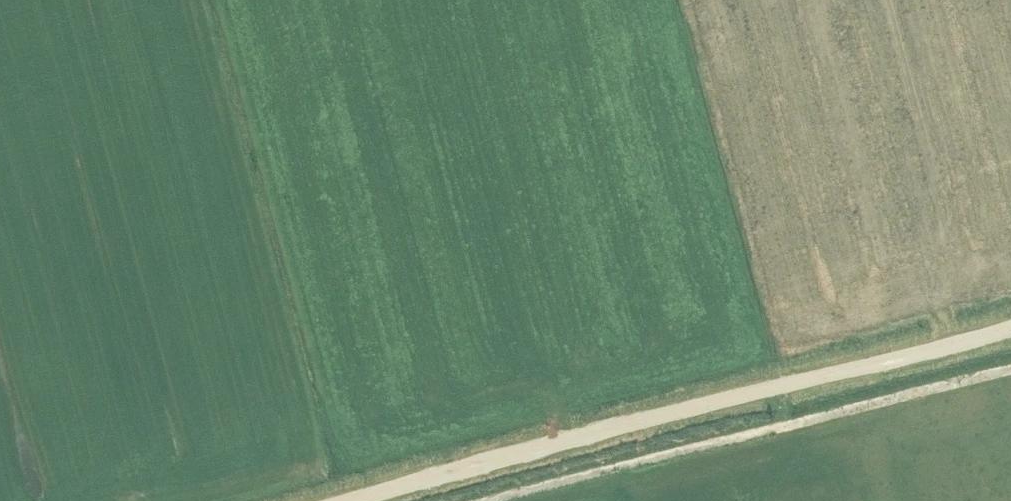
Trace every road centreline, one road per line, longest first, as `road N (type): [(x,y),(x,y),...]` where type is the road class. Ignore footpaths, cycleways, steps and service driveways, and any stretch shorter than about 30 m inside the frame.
road 1 (track): [(343,500),(1010,324)]

